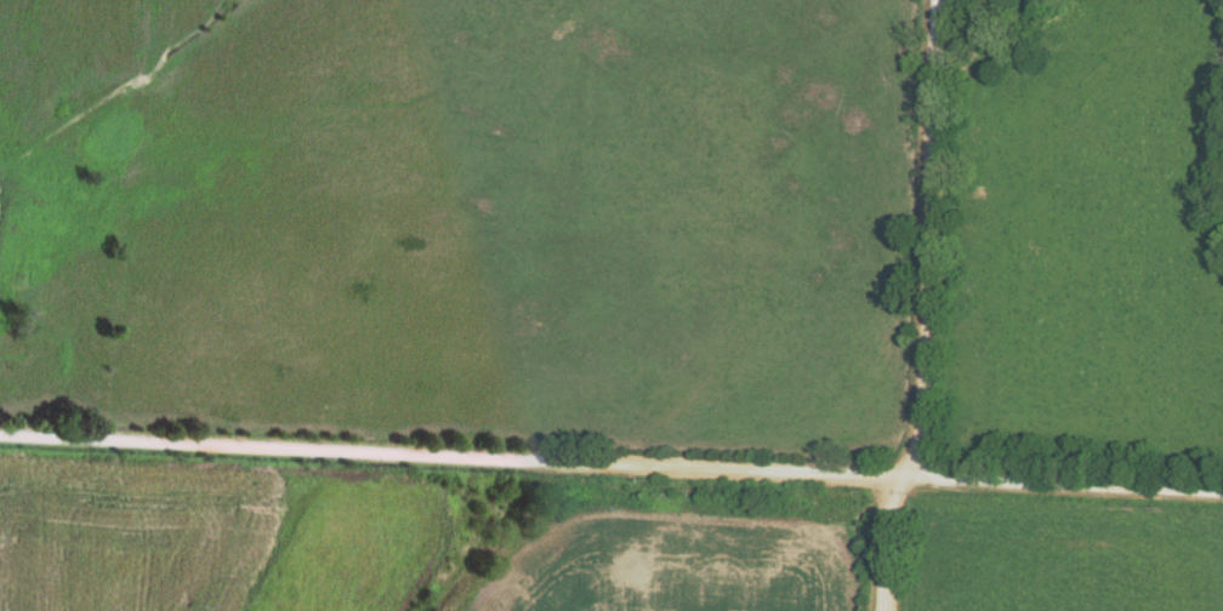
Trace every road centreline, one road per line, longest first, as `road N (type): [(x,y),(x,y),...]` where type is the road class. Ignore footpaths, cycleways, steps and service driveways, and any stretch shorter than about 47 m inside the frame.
road 1 (residential): [(1222,490),(0,427)]
road 2 (residential): [(916,475),(932,0)]
road 3 (residential): [(148,32),(115,87),(0,172)]
road 4 (residential): [(880,610),(884,473)]

